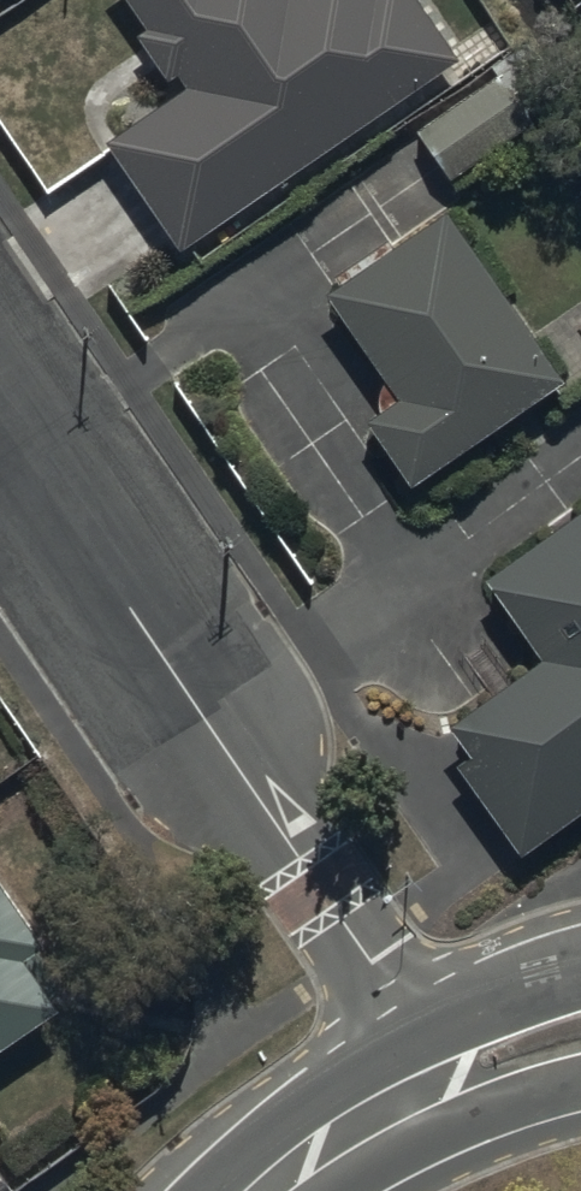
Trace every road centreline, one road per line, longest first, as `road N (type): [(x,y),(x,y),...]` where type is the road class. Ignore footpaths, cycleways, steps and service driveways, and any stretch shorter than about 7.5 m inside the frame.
road 1 (residential): [(0,420),(371,965),(415,1091)]
road 2 (tertiary): [(415,1091),(468,1018),(580,970)]
road 3 (tertiary): [(265,1190),(415,1091)]
road 4 (tertiary): [(580,1085),(536,1095),(415,1091)]

